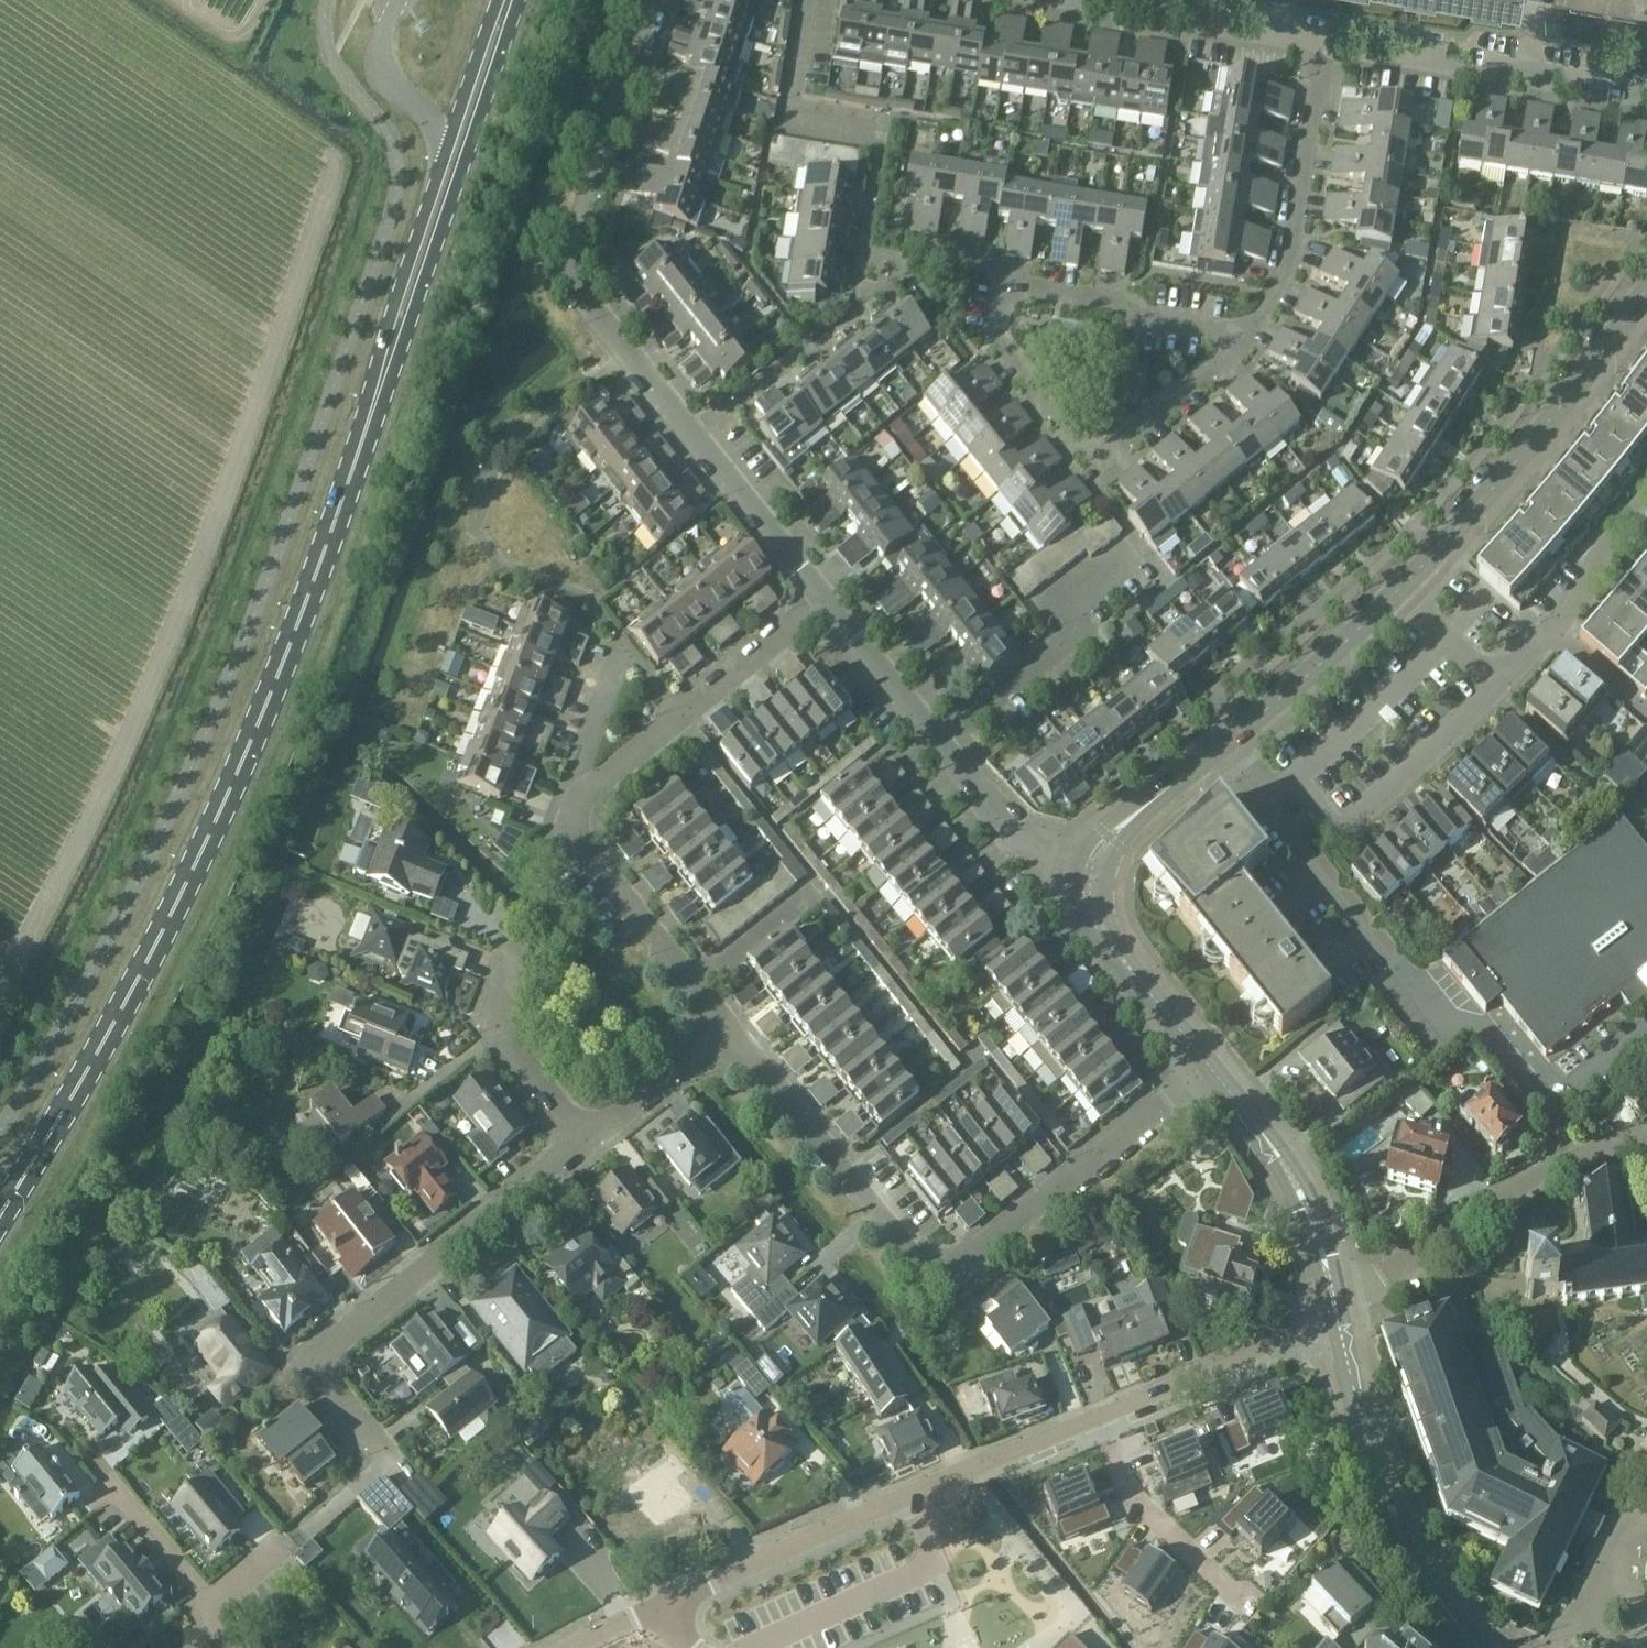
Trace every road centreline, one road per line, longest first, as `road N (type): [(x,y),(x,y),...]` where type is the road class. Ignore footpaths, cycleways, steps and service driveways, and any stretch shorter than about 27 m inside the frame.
road 1 (primary): [(0,1211),(110,1023),(264,711),(370,414)]
road 2 (residential): [(826,603),(572,279),(568,261),(657,0)]
road 3 (residential): [(408,1475),(312,1357),(579,1137)]
road 4 (residential): [(1246,334),(1145,318),(1122,298),(1005,280),(998,337),(1084,443),(1116,447)]
road 5 (residential): [(663,1604),(1096,1416)]
road 6 (primary): [(370,414),(406,347),(521,0)]
road 7 (tertiary): [(1404,584),(1500,480),(1646,284)]
road 8 (residential): [(1088,870),(1045,861),(936,744),(826,603)]
road 9 (tertiary): [(1483,1647),(1438,1598),(1393,1519),(1335,1306)]
road 10 (residential): [(1646,1135),(1568,1157),(1335,1306)]
road 11 (residential): [(967,1260),(938,1269),(913,1257),(724,1025)]
road 12 (residential): [(1646,90),(1325,39)]
road 13 (residential): [(1268,798),(1295,775),(1336,830),(1498,688)]
road 14 (residential): [(579,798),(826,603)]
road 15 (residential): [(967,1260),(1212,1070)]
road 16 (residential): [(1246,334),(1286,268),(1325,39)]
road 17 (primary): [(448,147),(384,339),(370,414)]
road 18 (residential): [(724,1025),(581,843),(579,798)]
road 19 (tertiary): [(1335,1306),(1316,1229),(1288,1168),(1212,1070)]
road 20 (residential): [(1096,1416),(1335,1306)]
road 21 (residential): [(1246,1604),(1126,1490),(1096,1416)]
road 22 (tertiary): [(1212,1070),(1090,911),(1088,870)]
road 23 (tertiary): [(1223,743),(1404,584)]
road 24 (residential): [(579,1137),(494,1023),(514,955)]
road 25 (residential): [(875,132),(791,119),(806,0)]
road 26 (residential): [(1325,39),(1137,6)]
road 27 (residential): [(216,1604),(116,1483),(92,1502)]
road 28 (tertiary): [(1088,870),(1111,835),(1223,743)]
road 29 (residential): [(579,1137),(724,1025)]
road 30 (residential): [(1116,447),(1246,334)]
road 31 (residential): [(579,798),(580,773),(631,644)]
road 32 (residential): [(1554,628),(1646,494)]
road 33 (primary): [(496,0),(448,147)]
road 34 (residential): [(1498,688),(1404,584)]
road 35 (primary): [(379,39),(385,68),(448,147)]
road 36 (residential): [(1554,628),(1646,708)]

